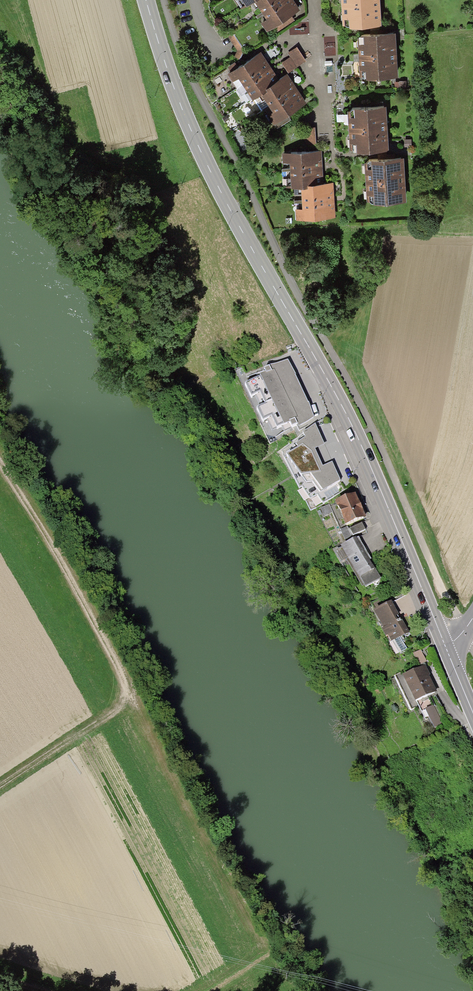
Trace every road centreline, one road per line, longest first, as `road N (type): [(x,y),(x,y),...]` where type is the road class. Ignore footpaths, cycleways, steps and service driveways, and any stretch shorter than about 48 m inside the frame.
road 1 (secondary): [(445,644),(354,428),(206,165),(145,0)]
road 2 (track): [(260,950),(0,452)]
road 3 (residential): [(314,0),(327,129)]

